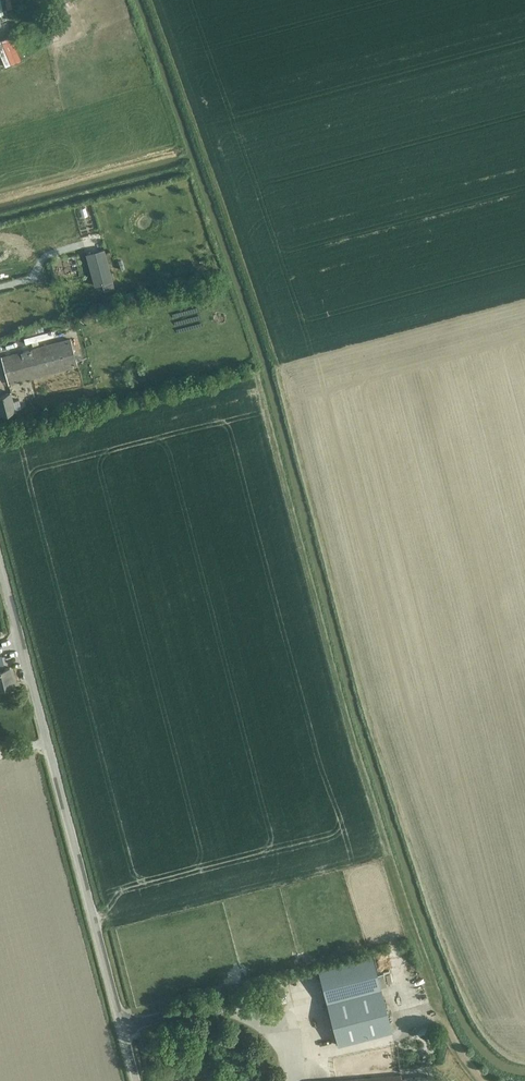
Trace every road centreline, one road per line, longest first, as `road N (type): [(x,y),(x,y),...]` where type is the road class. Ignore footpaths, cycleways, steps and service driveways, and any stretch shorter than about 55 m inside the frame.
road 1 (unclassified): [(138,1080),(48,743)]
road 2 (unclassified): [(48,743),(0,560)]

